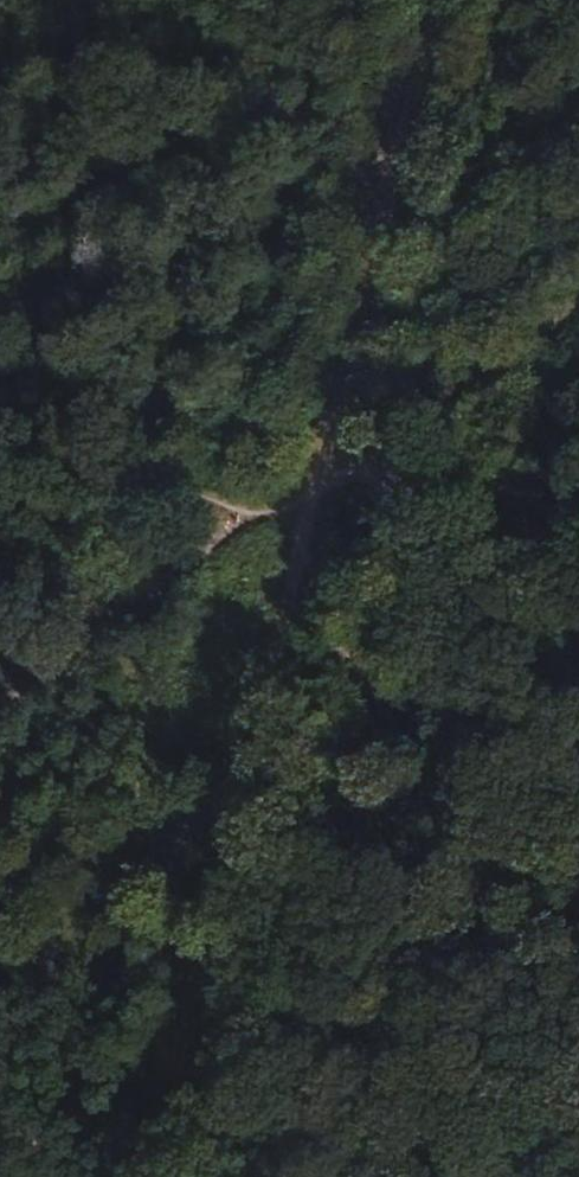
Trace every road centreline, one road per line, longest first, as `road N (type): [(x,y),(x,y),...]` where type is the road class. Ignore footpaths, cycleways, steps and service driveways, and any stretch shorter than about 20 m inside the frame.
road 1 (track): [(0,735),(327,511),(578,310)]
road 2 (track): [(327,511),(578,1095)]
road 3 (track): [(0,442),(327,511)]

